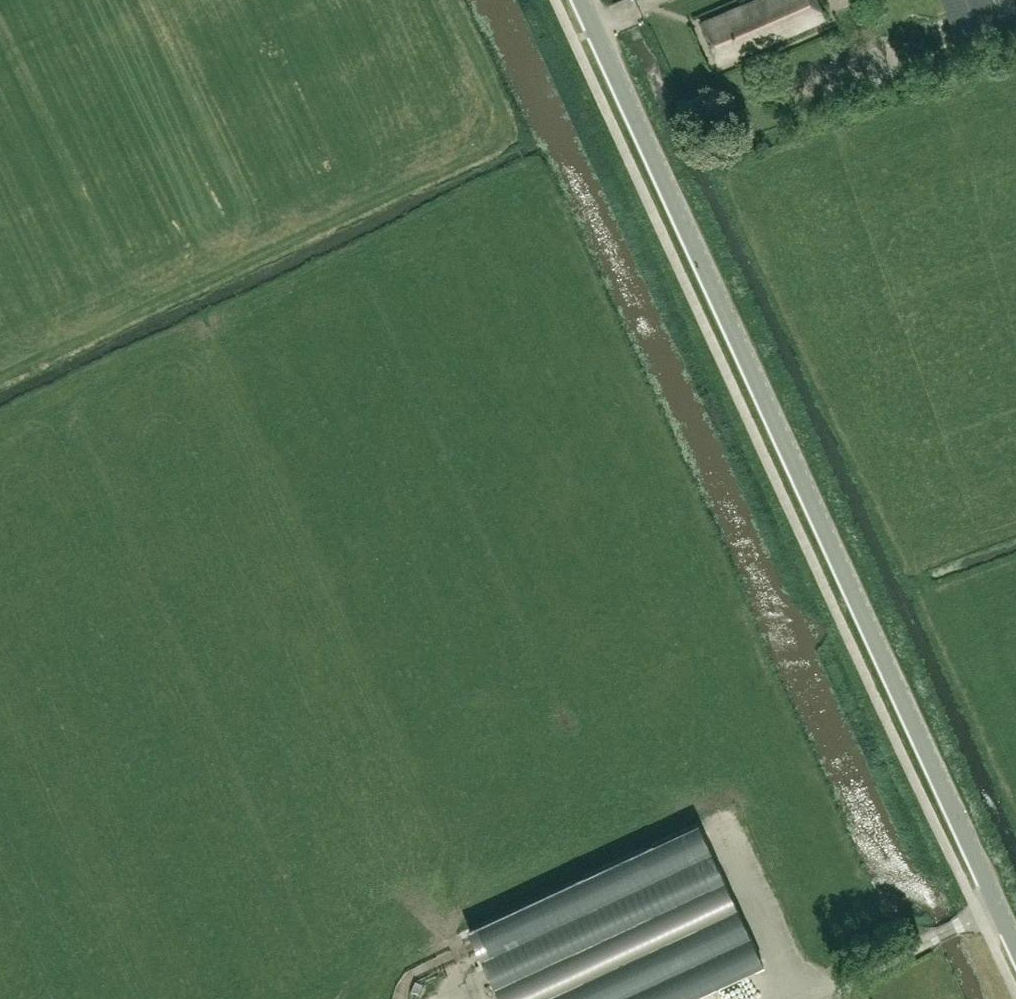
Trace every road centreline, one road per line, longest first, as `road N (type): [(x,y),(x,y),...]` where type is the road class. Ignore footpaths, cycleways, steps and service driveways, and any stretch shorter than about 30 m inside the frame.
road 1 (unclassified): [(1015,943),(582,0)]

